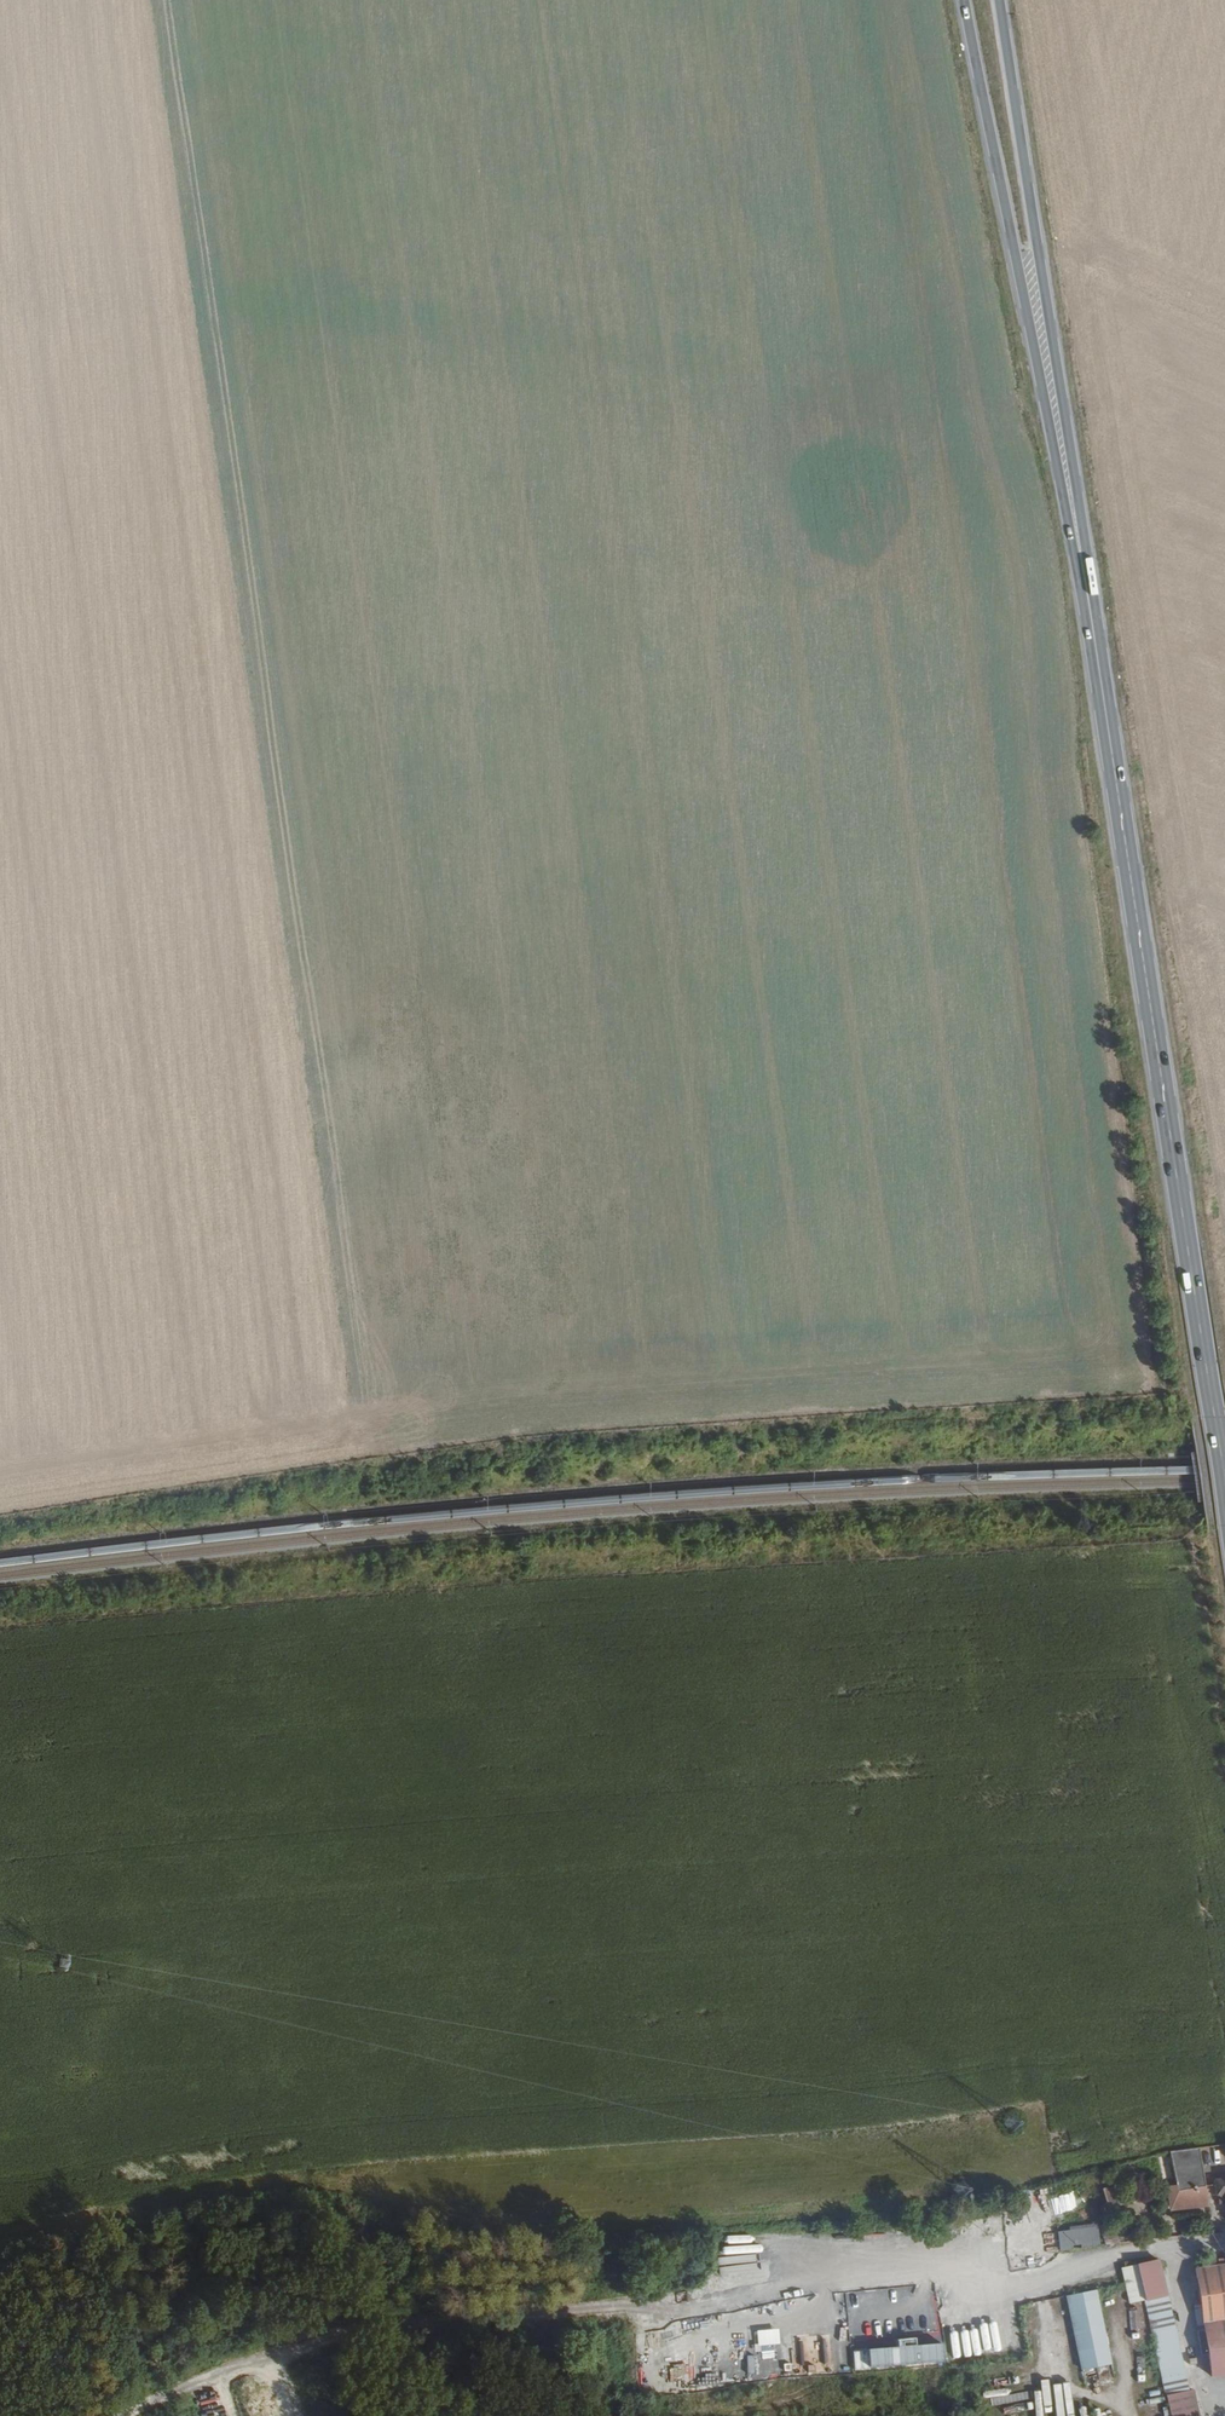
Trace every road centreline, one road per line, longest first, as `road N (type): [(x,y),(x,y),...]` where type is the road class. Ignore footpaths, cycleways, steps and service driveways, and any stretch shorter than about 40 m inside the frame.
road 1 (track): [(1224,2241),(987,2273),(930,2260),(789,2271),(688,2294),(352,2325),(276,2347),(118,2415)]
road 2 (primary): [(1073,509),(1224,1484)]
road 3 (primary): [(957,0),(1073,509)]
road 4 (primary): [(1073,509),(992,0)]

